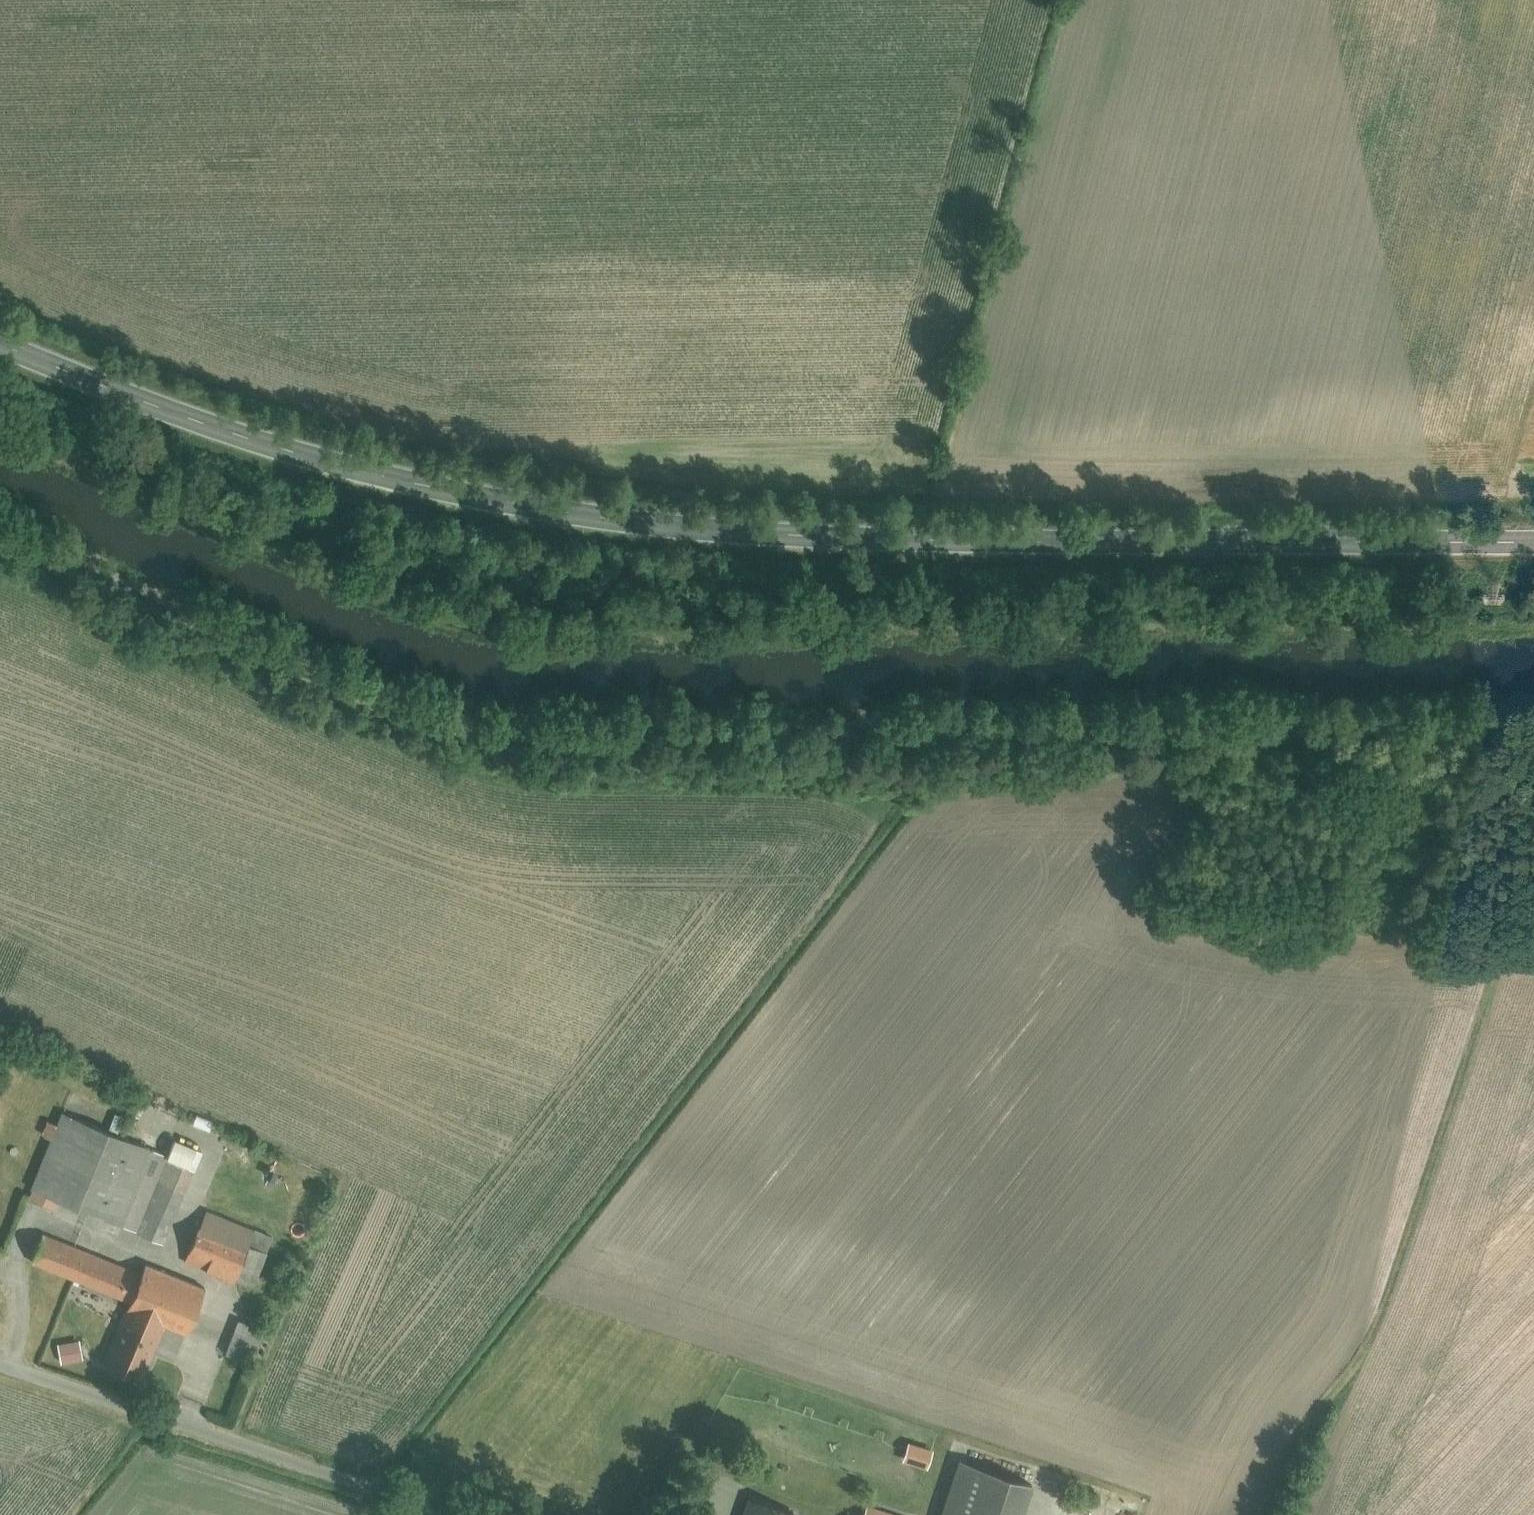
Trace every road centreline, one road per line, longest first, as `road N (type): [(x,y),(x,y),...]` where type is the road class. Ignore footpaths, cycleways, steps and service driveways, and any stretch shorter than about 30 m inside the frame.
road 1 (tertiary): [(1533,541),(830,537),(597,517),(321,459),(0,341)]
road 2 (unclassified): [(0,1366),(446,1514)]

